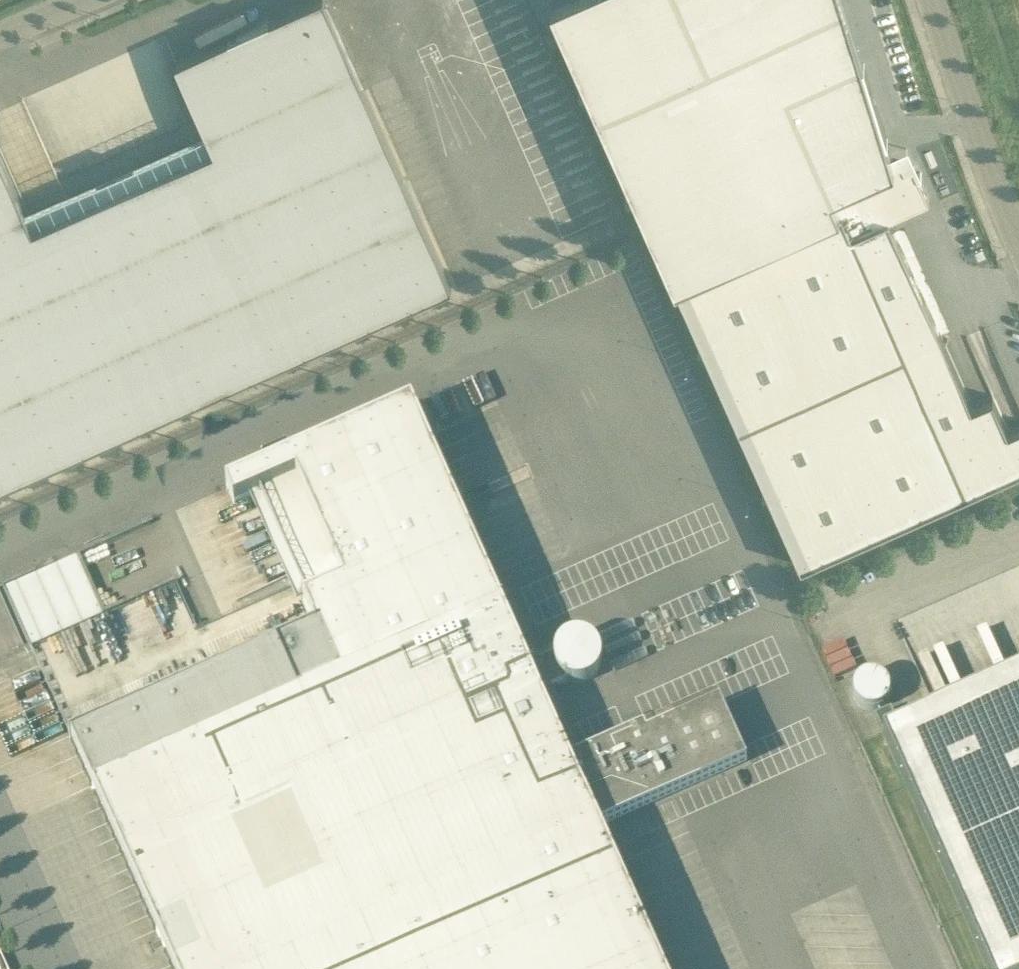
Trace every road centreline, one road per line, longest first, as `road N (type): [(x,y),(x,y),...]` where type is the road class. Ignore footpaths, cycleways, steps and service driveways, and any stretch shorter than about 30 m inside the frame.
road 1 (unclassified): [(1018,240),(932,0)]

